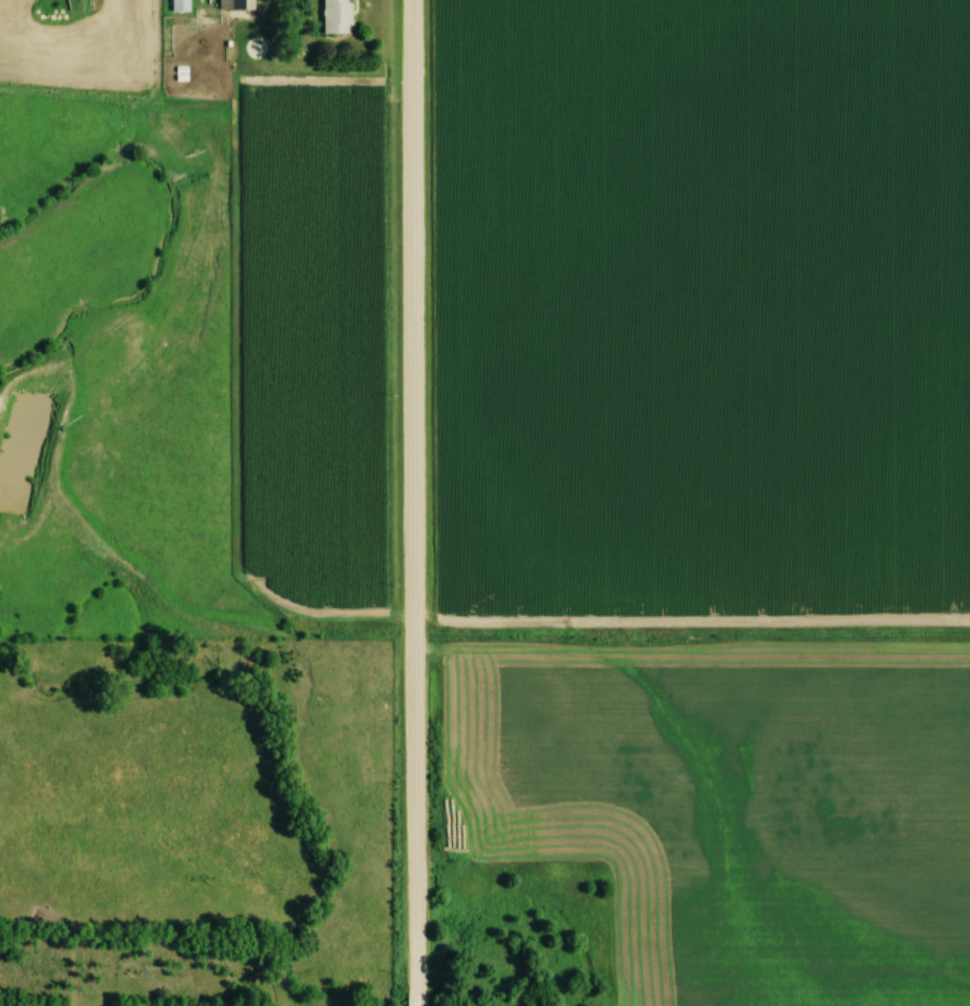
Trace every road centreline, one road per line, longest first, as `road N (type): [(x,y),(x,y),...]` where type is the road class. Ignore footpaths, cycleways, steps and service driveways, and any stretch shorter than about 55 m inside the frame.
road 1 (tertiary): [(410,1005),(403,0)]

